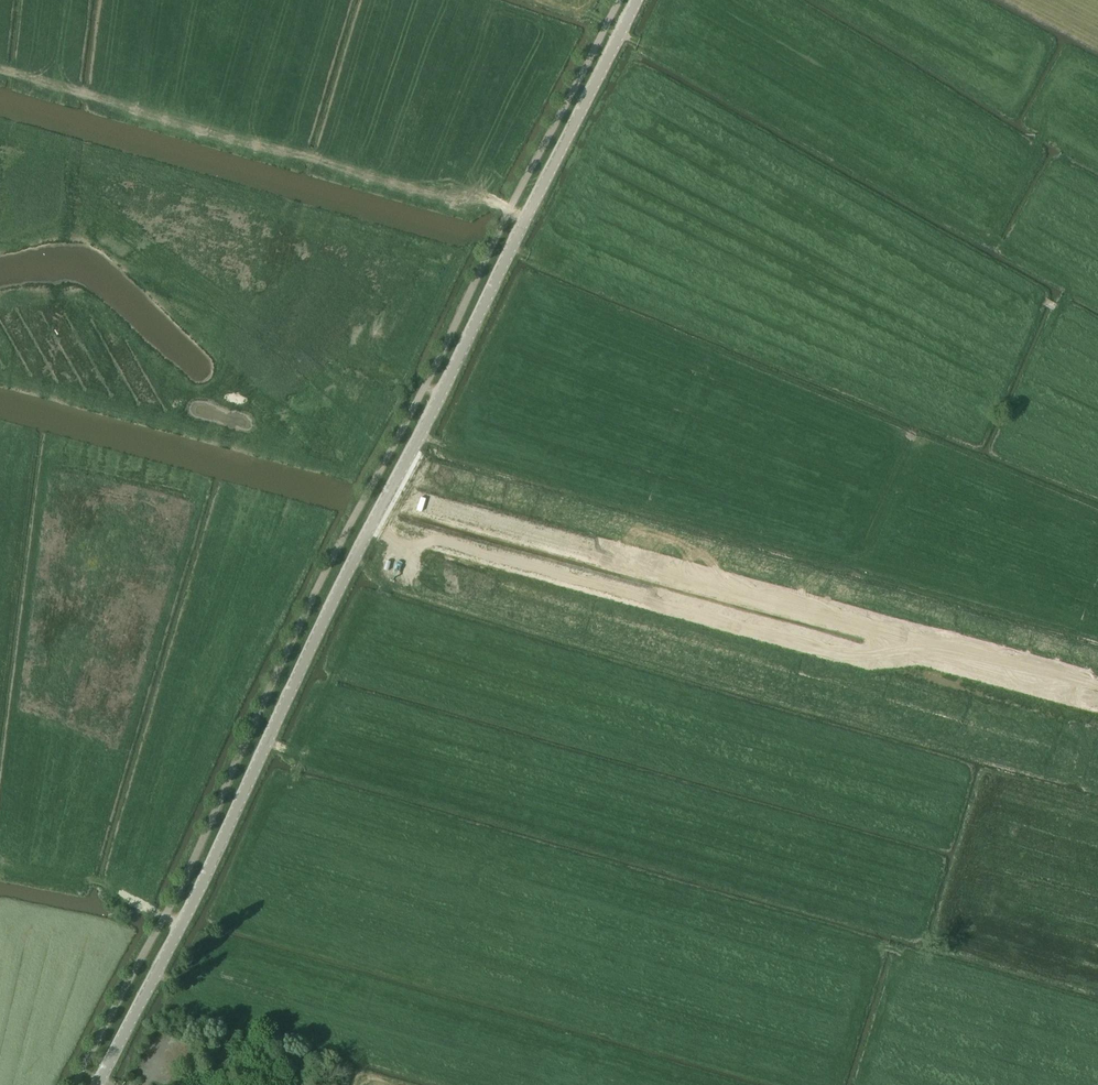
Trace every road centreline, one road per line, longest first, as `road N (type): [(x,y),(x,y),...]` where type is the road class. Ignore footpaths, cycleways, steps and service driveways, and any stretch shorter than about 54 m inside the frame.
road 1 (unclassified): [(1097,696),(390,493)]
road 2 (unclassified): [(97,1084),(390,493)]
road 3 (unclassified): [(390,493),(607,60)]
road 4 (unclassified): [(384,0),(534,50),(607,60)]

